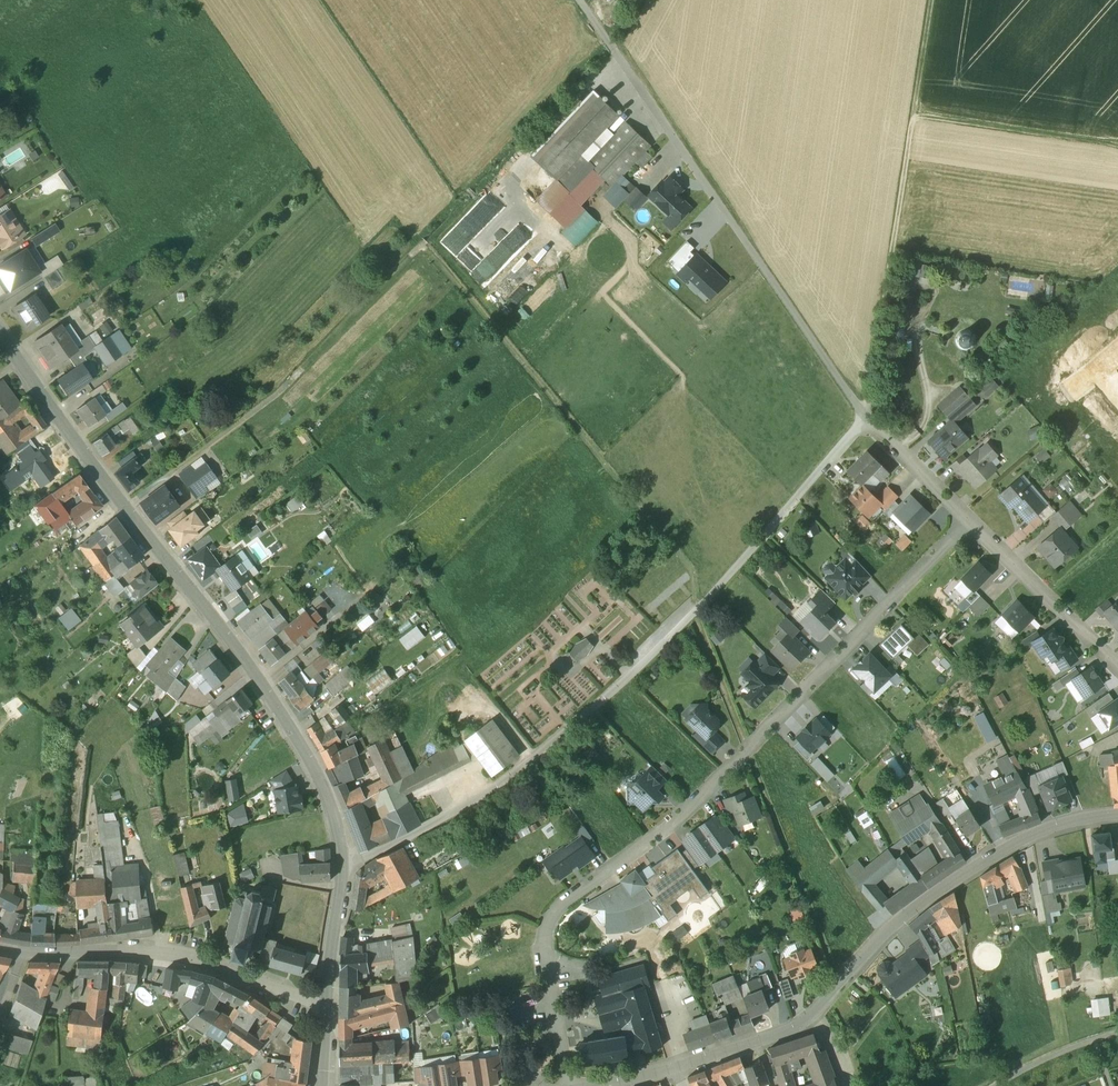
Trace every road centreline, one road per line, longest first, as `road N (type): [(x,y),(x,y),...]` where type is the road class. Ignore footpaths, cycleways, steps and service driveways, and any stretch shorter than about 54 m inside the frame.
road 1 (track): [(123,508),(278,395),(420,246),(693,572),(699,612)]
road 2 (residential): [(344,870),(433,828),(506,781),(619,689),(867,422),(969,527)]
road 3 (residential): [(566,1085),(546,968),(548,917),(684,818),(969,527)]
road 4 (tertiary): [(344,870),(325,799),(276,709),(0,335)]
road 5 (unclassified): [(1117,818),(1006,849),(888,930),(799,1028),(672,1070)]
road 6 (track): [(930,0),(867,422)]
road 7 (residential): [(326,1002),(146,954),(0,953)]
road 8 (track): [(840,986),(746,752)]
road 9 (track): [(1117,149),(911,121)]
road 10 (residential): [(969,527),(1117,673)]
road 11 (track): [(693,618),(746,752)]
road 12 (tertiary): [(326,1002),(344,870)]

